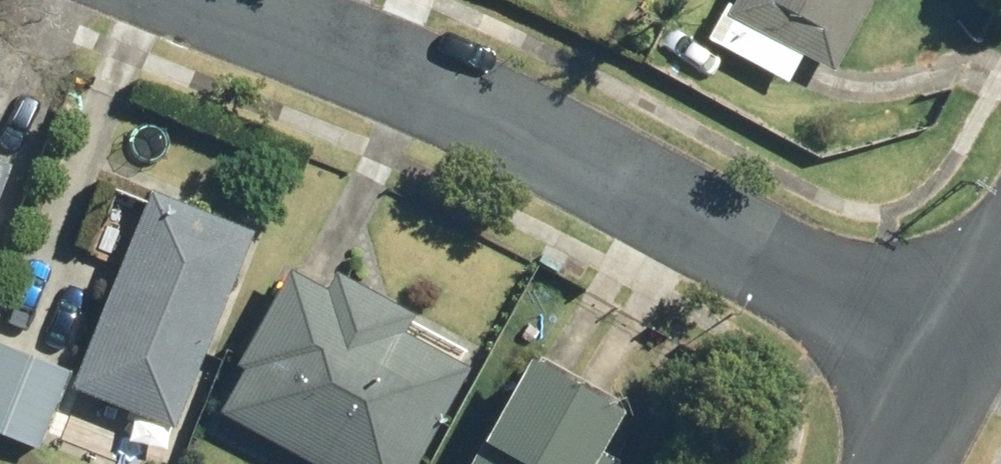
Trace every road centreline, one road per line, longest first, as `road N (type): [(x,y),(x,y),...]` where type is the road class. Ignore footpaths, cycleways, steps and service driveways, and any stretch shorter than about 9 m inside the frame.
road 1 (residential): [(249,0),(393,58),(952,359)]

